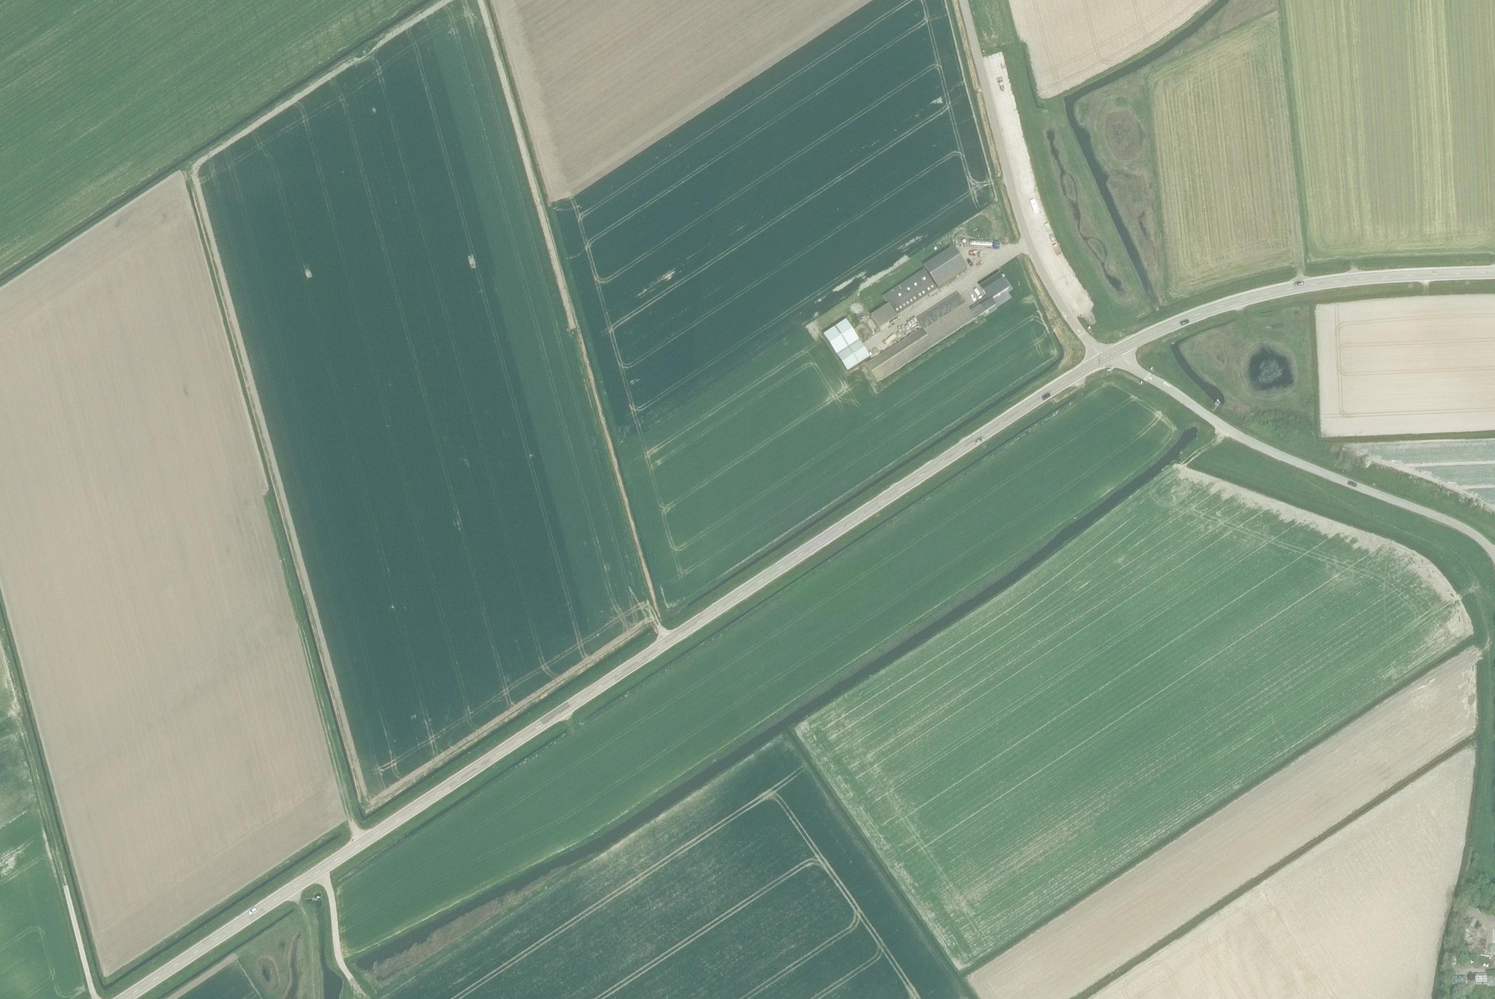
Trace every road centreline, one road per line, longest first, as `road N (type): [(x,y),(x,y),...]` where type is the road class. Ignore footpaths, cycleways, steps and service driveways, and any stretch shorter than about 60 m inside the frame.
road 1 (tertiary): [(123,998),(1106,355)]
road 2 (unclassified): [(1494,556),(1464,528),(1267,449),(1106,355)]
road 3 (tertiary): [(1106,355),(1266,293),(1362,278),(1494,271)]
road 4 (unclassified): [(963,0),(1029,244),(1068,315),(1106,355)]
road 5 (track): [(96,998),(0,637)]
road 6 (track): [(364,841),(265,491)]
road 7 (track): [(667,643),(584,358)]
road 8 (track): [(361,993),(338,956),(321,869)]

